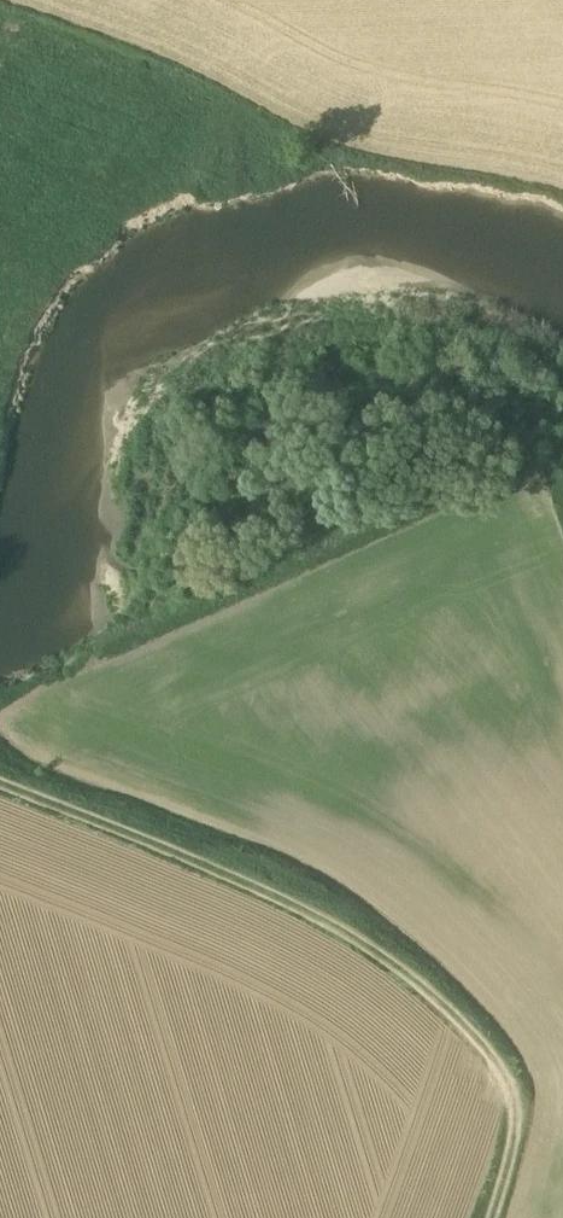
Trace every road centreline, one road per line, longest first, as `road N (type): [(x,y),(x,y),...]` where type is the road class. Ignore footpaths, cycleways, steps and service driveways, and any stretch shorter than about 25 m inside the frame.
road 1 (track): [(479,1217),(512,1106),(510,1069),(384,947),(162,843),(0,778)]

